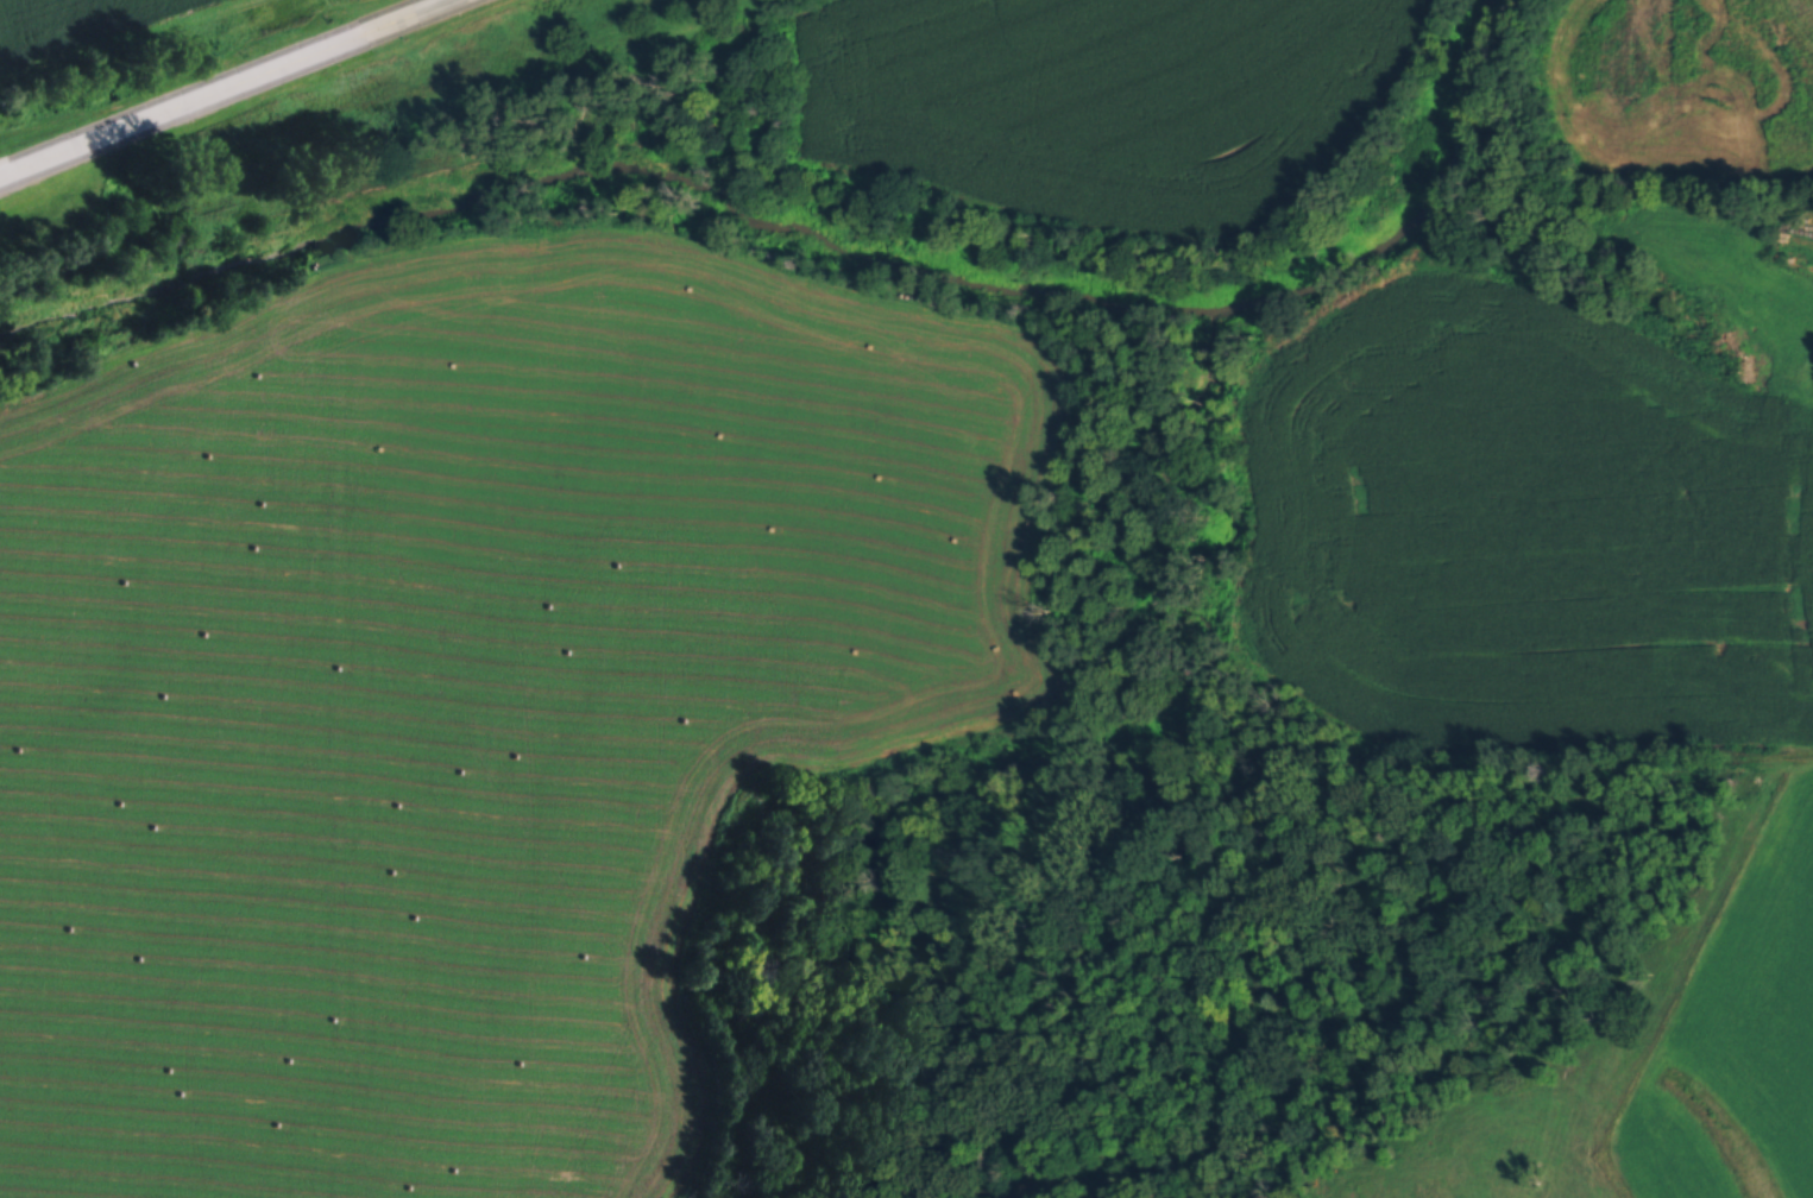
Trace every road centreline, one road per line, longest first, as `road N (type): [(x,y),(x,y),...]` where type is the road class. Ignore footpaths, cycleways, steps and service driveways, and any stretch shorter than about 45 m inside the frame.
road 1 (primary): [(0,178),(455,0)]

